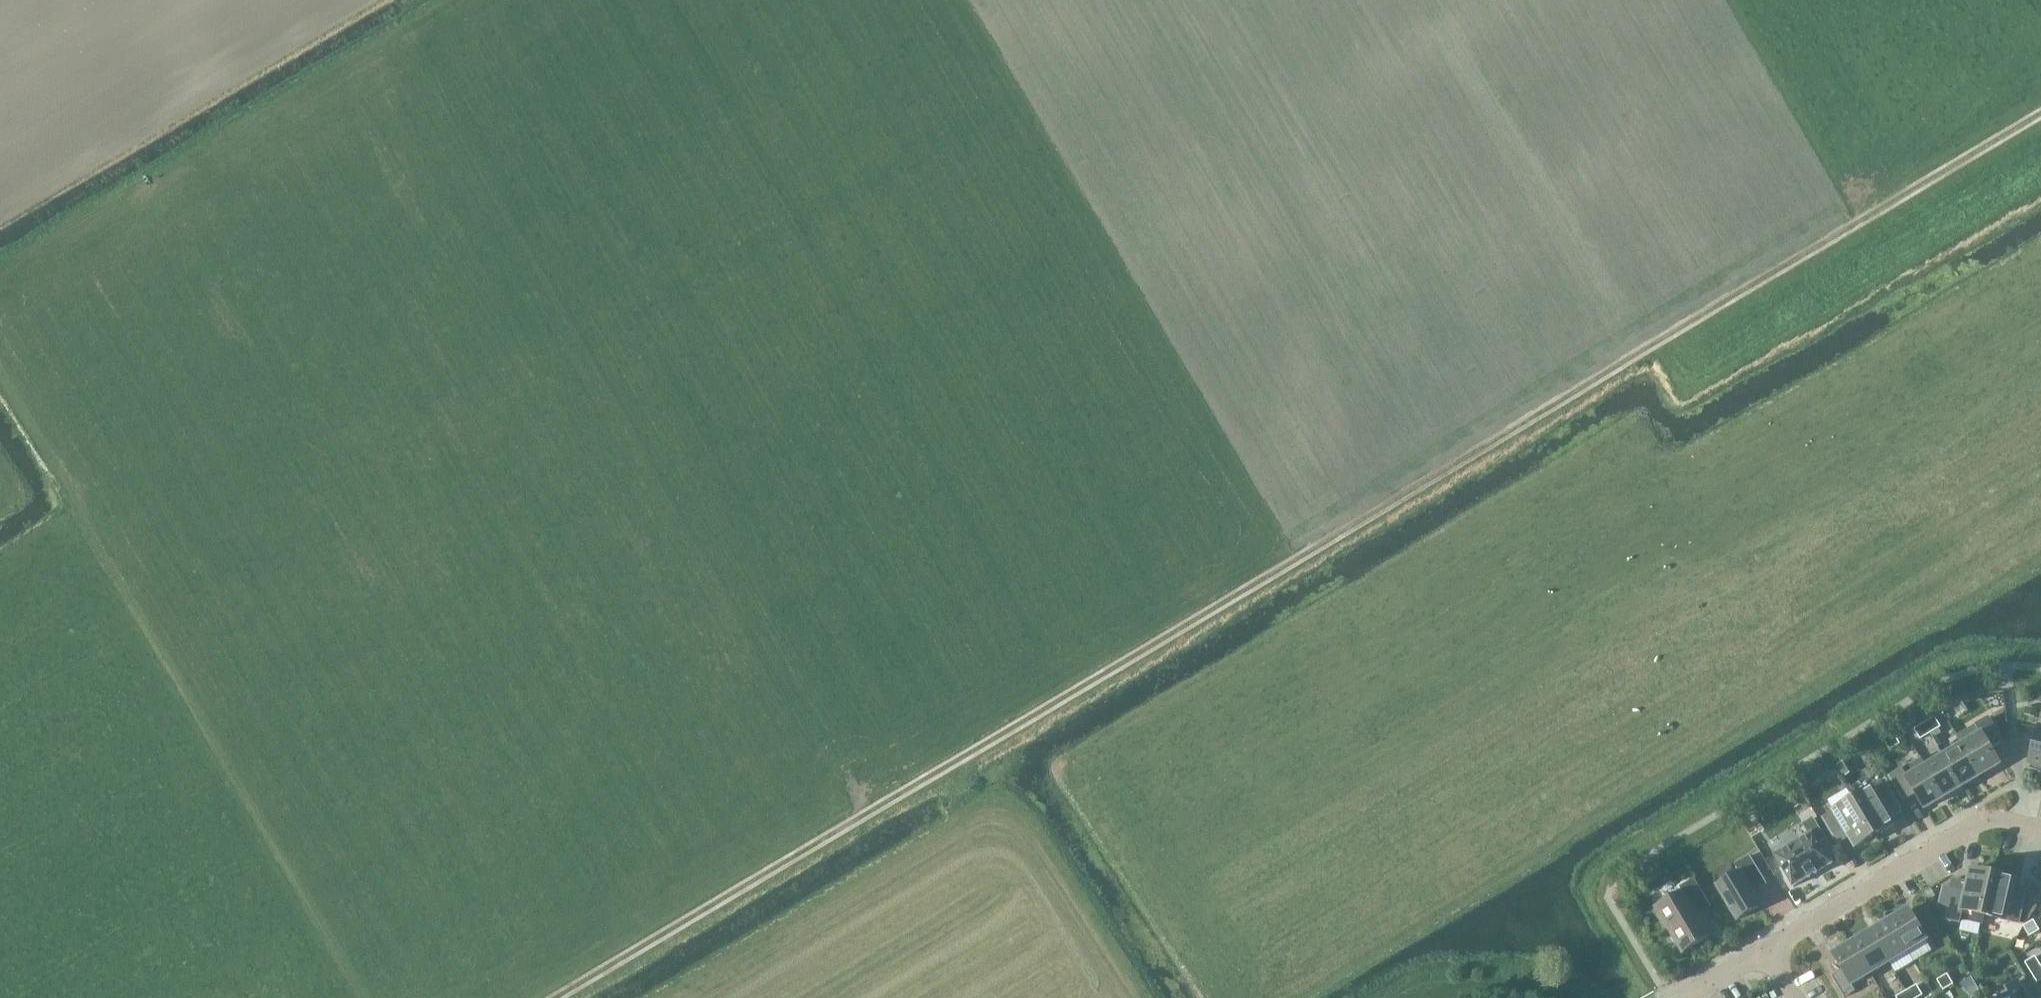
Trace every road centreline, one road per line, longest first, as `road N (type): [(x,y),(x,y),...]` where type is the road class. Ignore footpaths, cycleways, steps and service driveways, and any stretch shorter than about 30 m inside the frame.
road 1 (residential): [(1765,953),(1991,818),(2040,830)]

